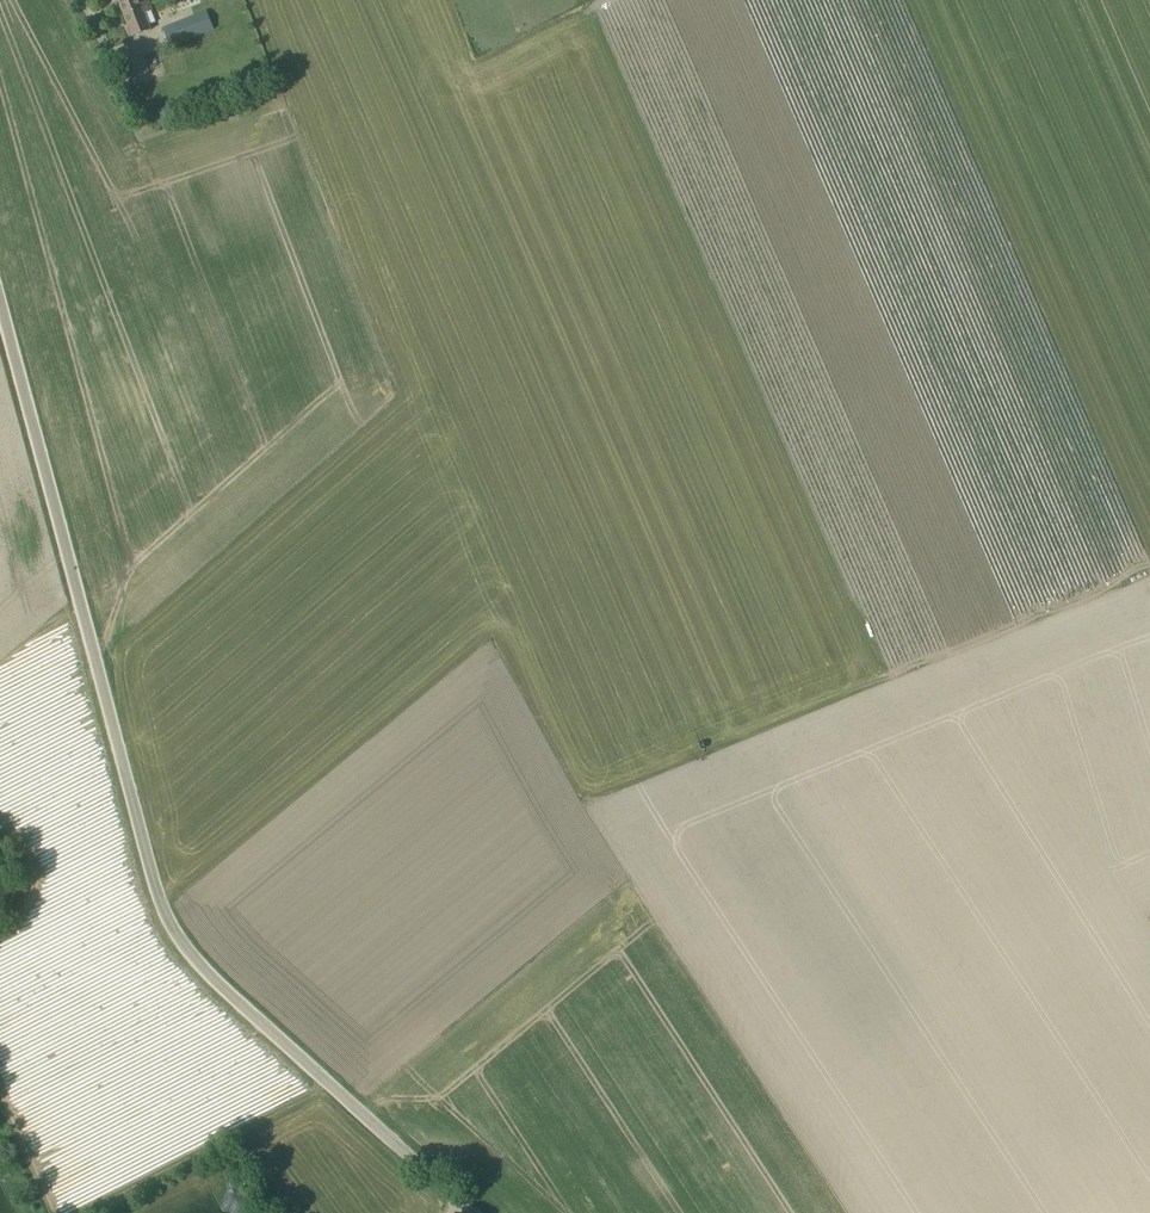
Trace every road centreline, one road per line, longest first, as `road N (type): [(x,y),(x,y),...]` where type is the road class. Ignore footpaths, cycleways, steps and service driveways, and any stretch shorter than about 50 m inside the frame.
road 1 (tertiary): [(472,1208),(177,939),(0,298)]
road 2 (track): [(248,1212),(225,1177),(212,1174),(139,1212)]

